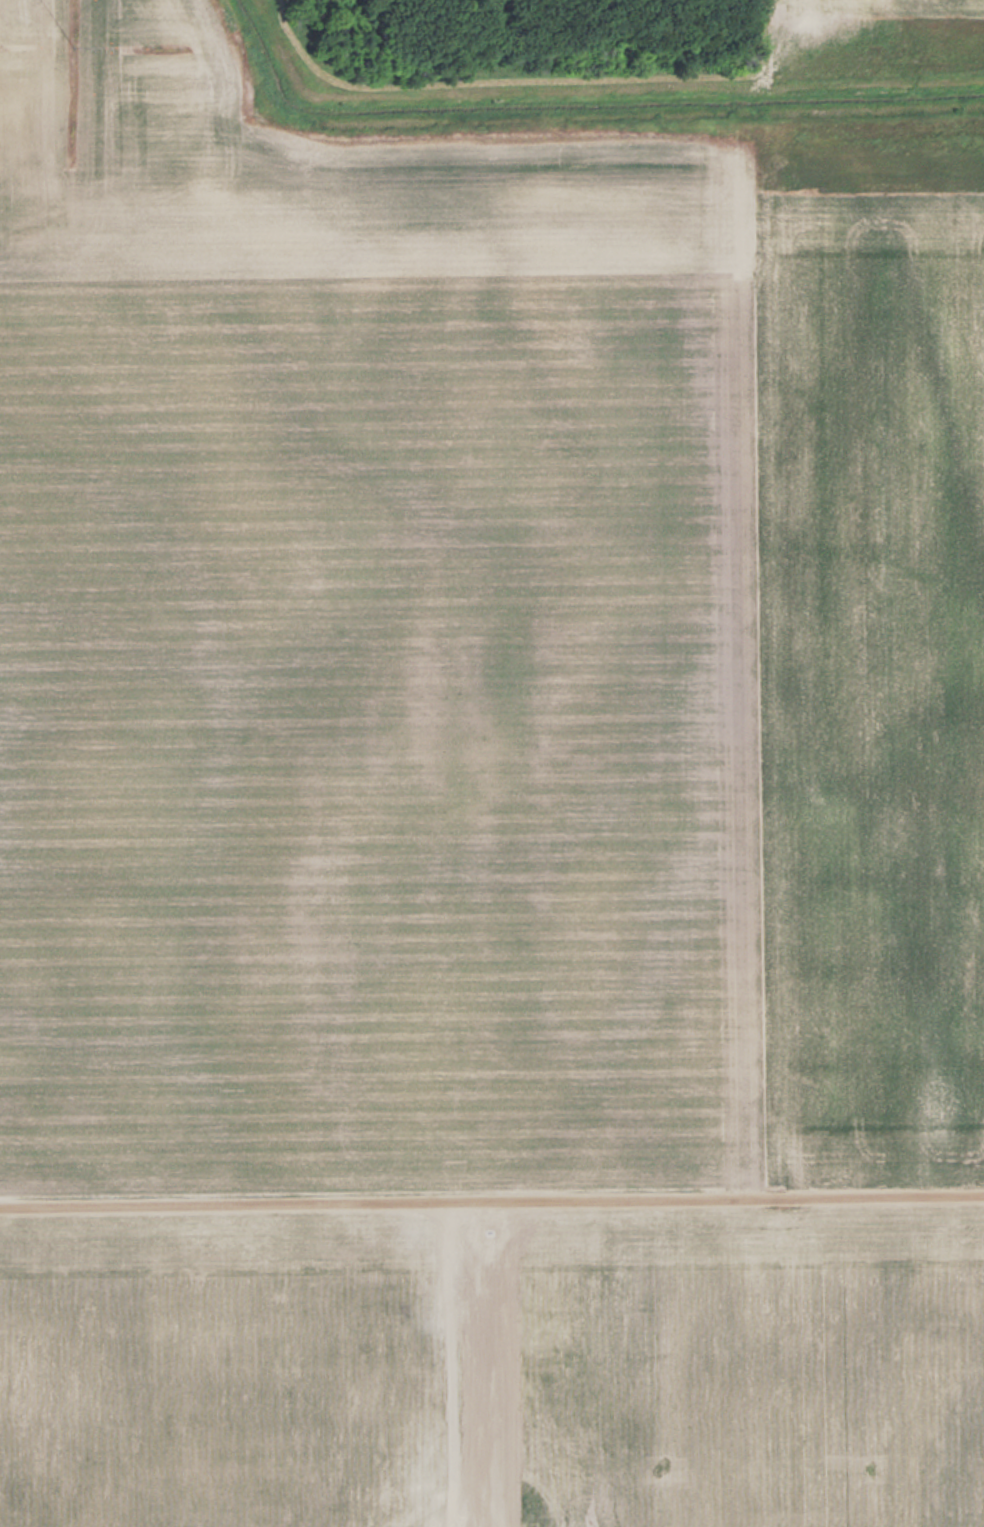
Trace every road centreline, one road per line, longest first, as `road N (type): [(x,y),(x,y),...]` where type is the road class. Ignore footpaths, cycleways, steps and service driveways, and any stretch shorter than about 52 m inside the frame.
road 1 (residential): [(0,1214),(983,1199)]

